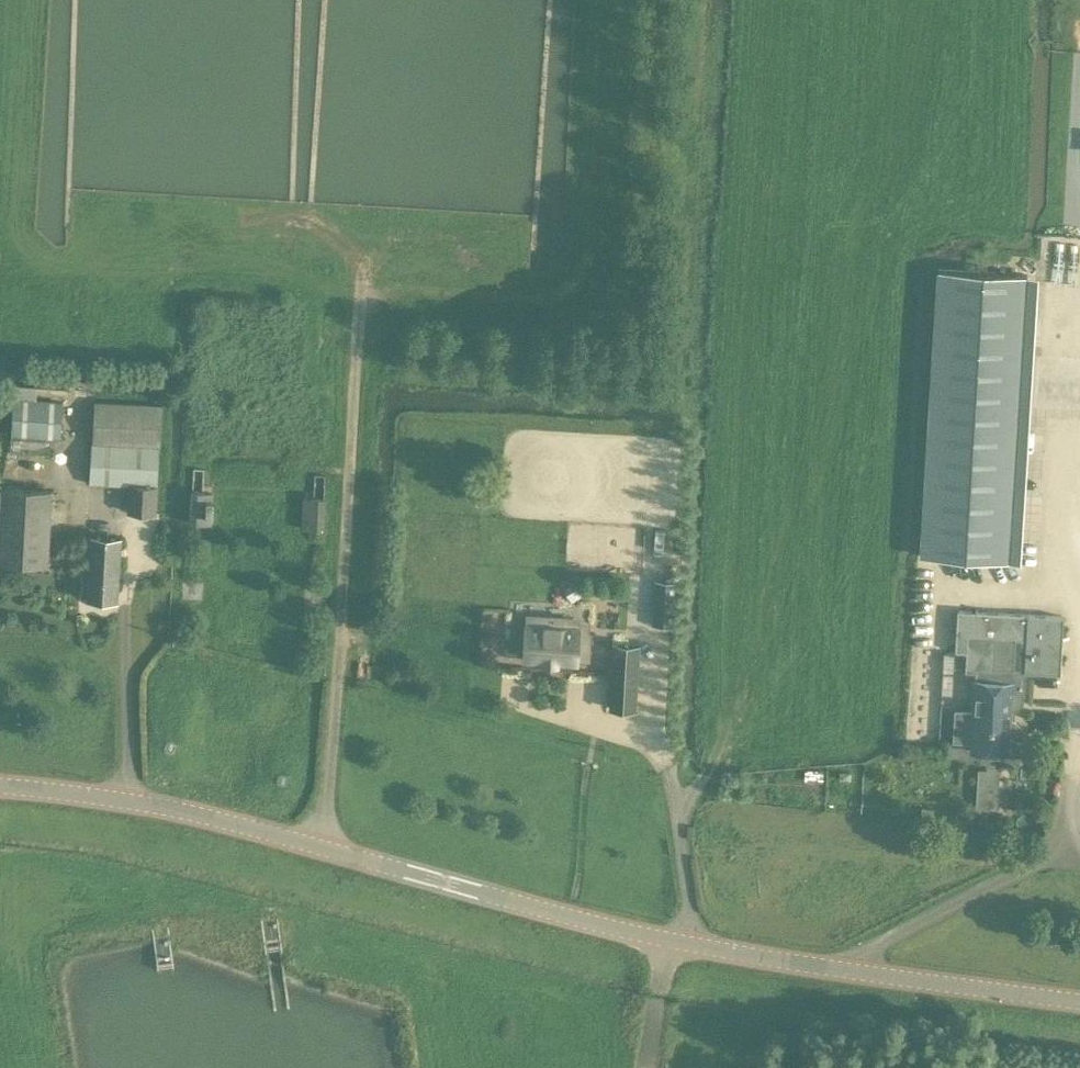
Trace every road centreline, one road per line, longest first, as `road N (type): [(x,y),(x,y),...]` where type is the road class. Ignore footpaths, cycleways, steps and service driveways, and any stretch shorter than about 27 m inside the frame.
road 1 (tertiary): [(0,785),(325,849),(674,944),(1079,1003)]
road 2 (track): [(599,0),(586,270),(571,289),(541,302),(408,287),(373,297),(360,320),(325,849)]
road 3 (track): [(976,0),(958,176),(854,211),(770,203),(725,747),(675,819)]

